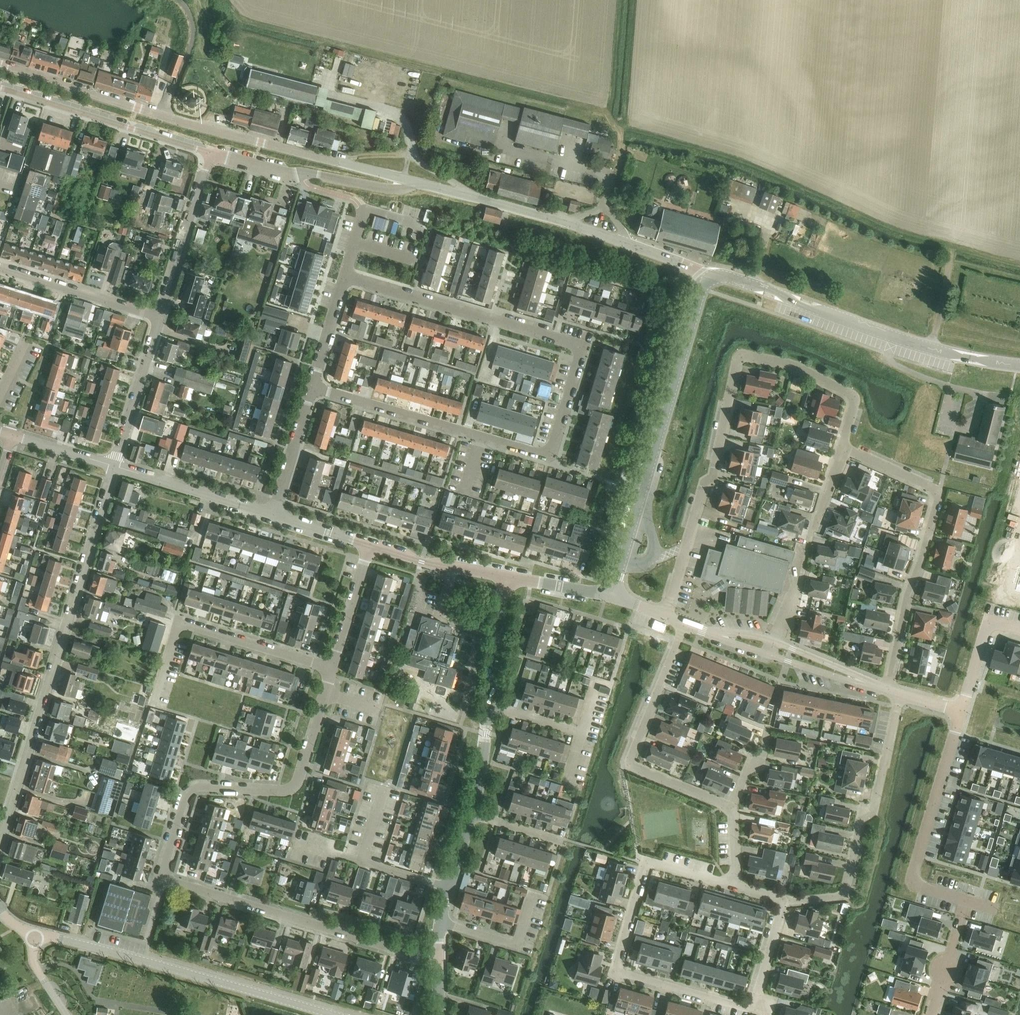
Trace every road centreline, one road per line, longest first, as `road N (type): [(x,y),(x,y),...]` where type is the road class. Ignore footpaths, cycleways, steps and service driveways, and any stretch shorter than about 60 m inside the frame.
road 1 (residential): [(438,961),(159,879),(183,800),(198,789),(290,792),(333,668)]
road 2 (residential): [(665,617),(703,486),(715,471),(741,359),(805,373),(853,399),(842,451)]
road 3 (residential): [(0,841),(115,467)]
road 4 (residential): [(550,458),(581,345),(345,277)]
road 5 (residential): [(759,1005),(614,970),(646,861),(731,885)]
road 6 (residential): [(611,597),(709,271)]
road 7 (tertiary): [(709,271),(894,338),(1019,366)]
road 8 (residential): [(842,451),(940,493),(889,691)]
road 9 (unclassified): [(329,1014),(37,934)]
road 10 (tertiary): [(709,271),(422,184)]
road 11 (residential): [(784,900),(849,893),(860,819),(873,811),(899,695)]
road 12 (residential): [(422,184),(164,116)]
road 13 (residential): [(732,810),(629,764),(684,625)]
road 14 (residential): [(550,458),(312,389)]
road 15 (residential): [(155,701),(179,624),(333,668)]
road 16 (residential): [(962,712),(915,879),(967,900)]
road 17 (tertiary): [(0,88),(210,152)]
road 18 (tertiary): [(422,184),(393,189),(289,175),(210,152)]
road 19 (residential): [(160,317),(210,152)]
road 20 (residential): [(164,116),(0,65)]
road 21 (residential): [(160,317),(0,267)]
road 22 (residential): [(275,516),(115,467)]
road 23 (residential): [(115,467),(160,317)]
road 24 (residential): [(504,576),(369,544)]
road 25 (residential): [(440,923),(517,946),(533,891)]
road 26 (residential): [(275,516),(312,389)]
road 27 (residential): [(493,706),(504,576)]
road 28 (residential): [(333,668),(369,544)]
road 29 (track): [(612,175),(622,132),(603,112),(570,100),(572,81)]
road 30 (residential): [(164,116),(194,29),(178,0)]
road 31 (residential): [(1019,631),(992,625),(987,632),(962,712)]

